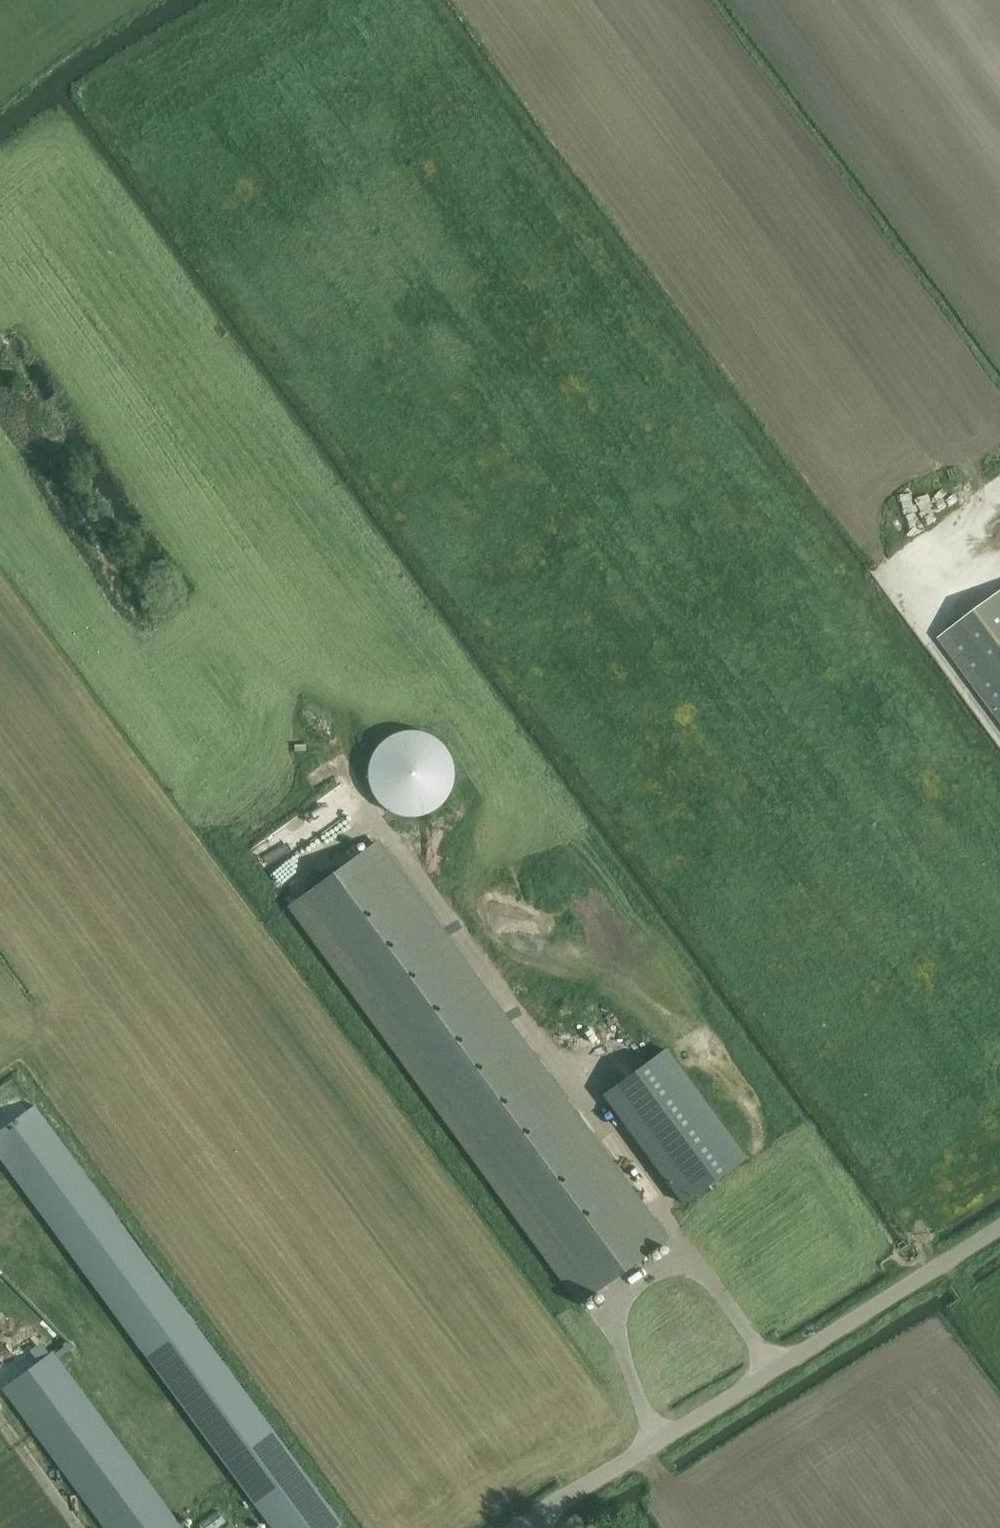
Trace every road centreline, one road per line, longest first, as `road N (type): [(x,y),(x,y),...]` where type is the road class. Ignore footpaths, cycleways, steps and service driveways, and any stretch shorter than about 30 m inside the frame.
road 1 (unclassified): [(521,1527),(999,1224)]

